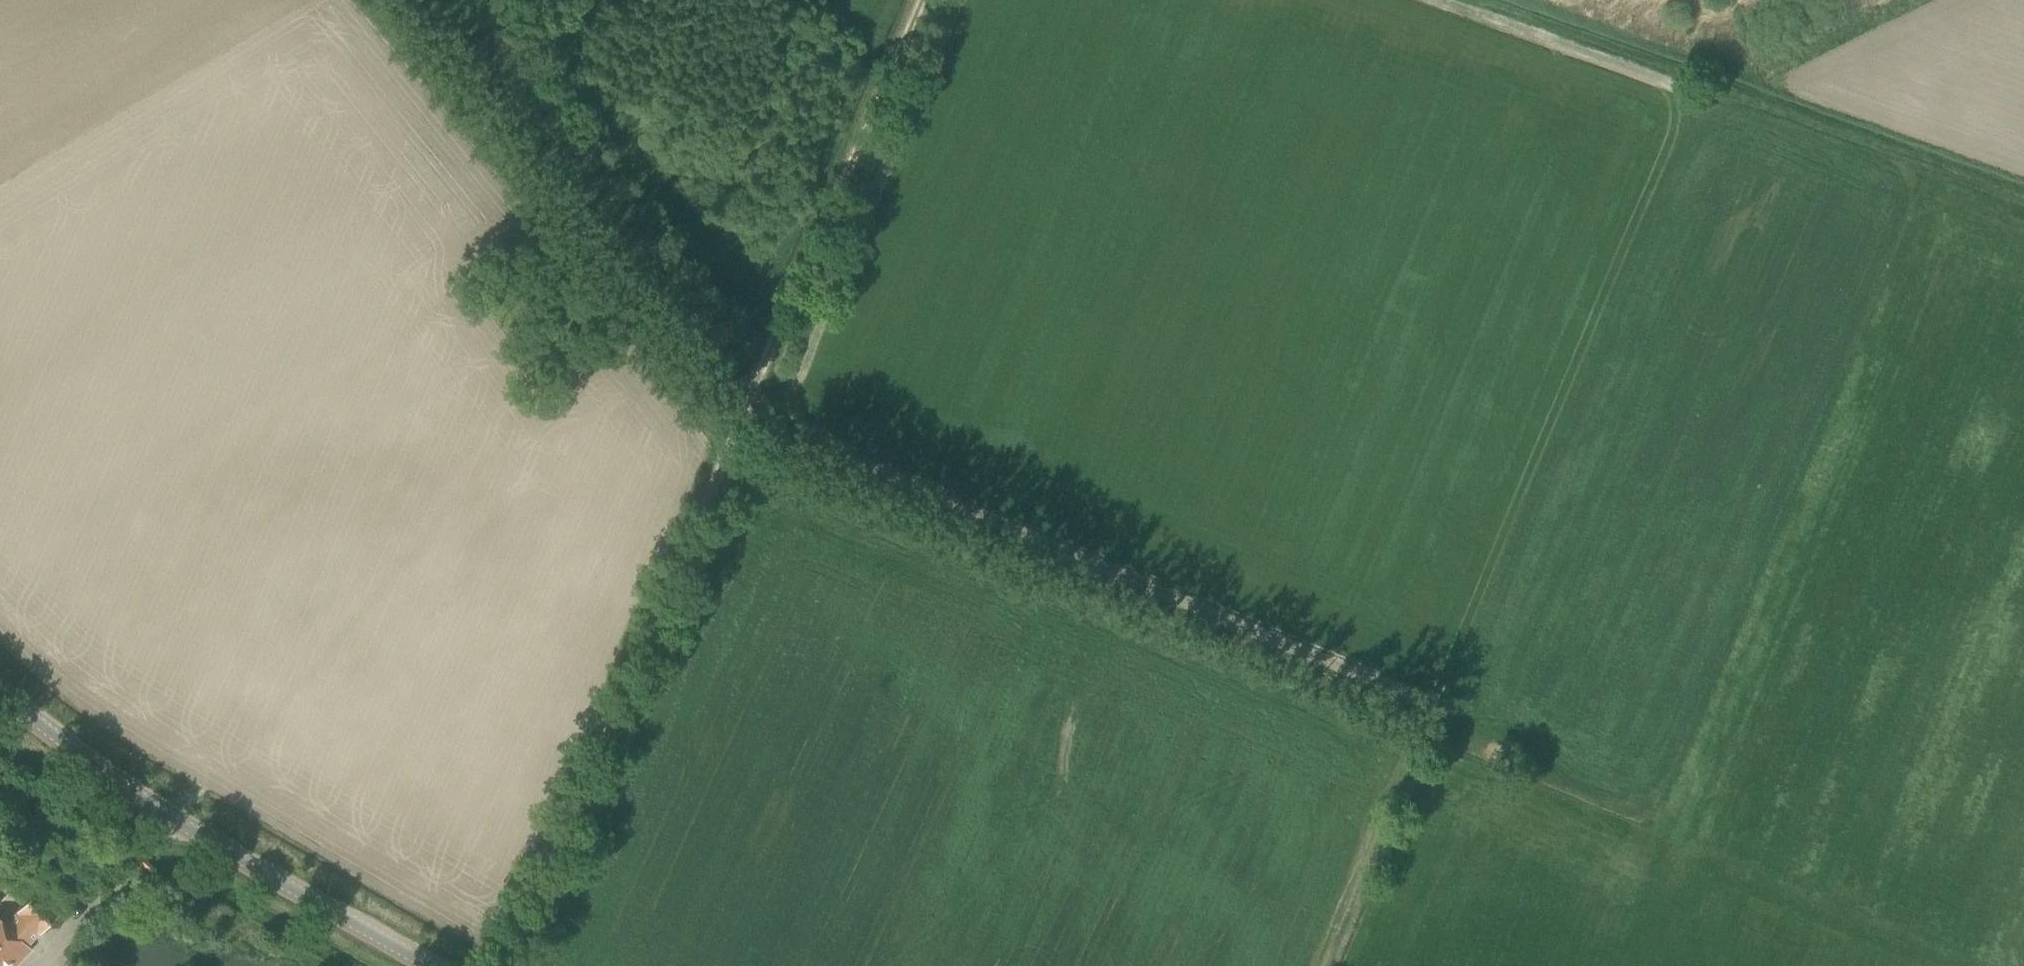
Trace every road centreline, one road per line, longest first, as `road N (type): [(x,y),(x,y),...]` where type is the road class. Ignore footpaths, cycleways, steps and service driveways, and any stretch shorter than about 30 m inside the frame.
road 1 (track): [(506,965),(920,0)]
road 2 (tertiary): [(427,965),(0,707)]

